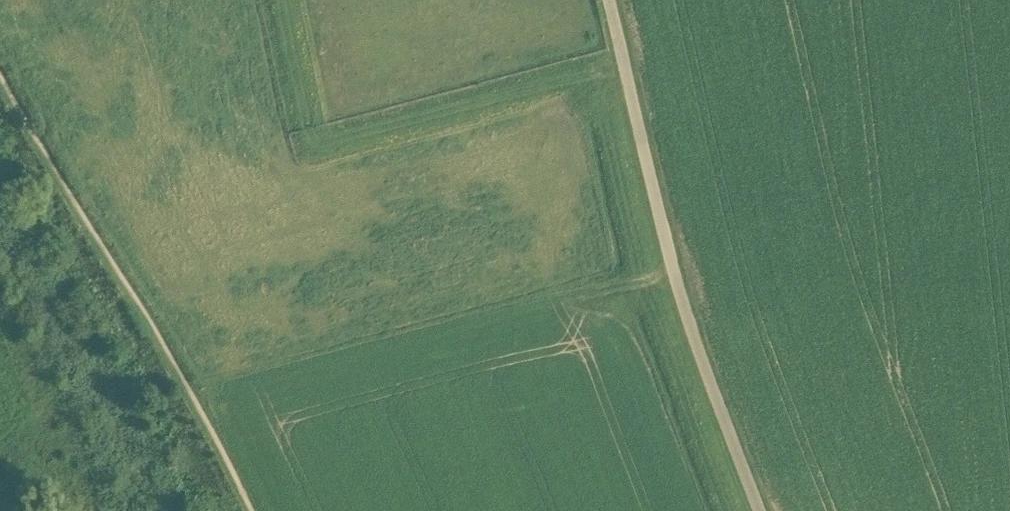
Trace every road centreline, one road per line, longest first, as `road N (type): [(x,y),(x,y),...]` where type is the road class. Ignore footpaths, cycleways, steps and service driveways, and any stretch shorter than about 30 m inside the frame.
road 1 (unclassified): [(760,510),(689,325),(610,0)]

